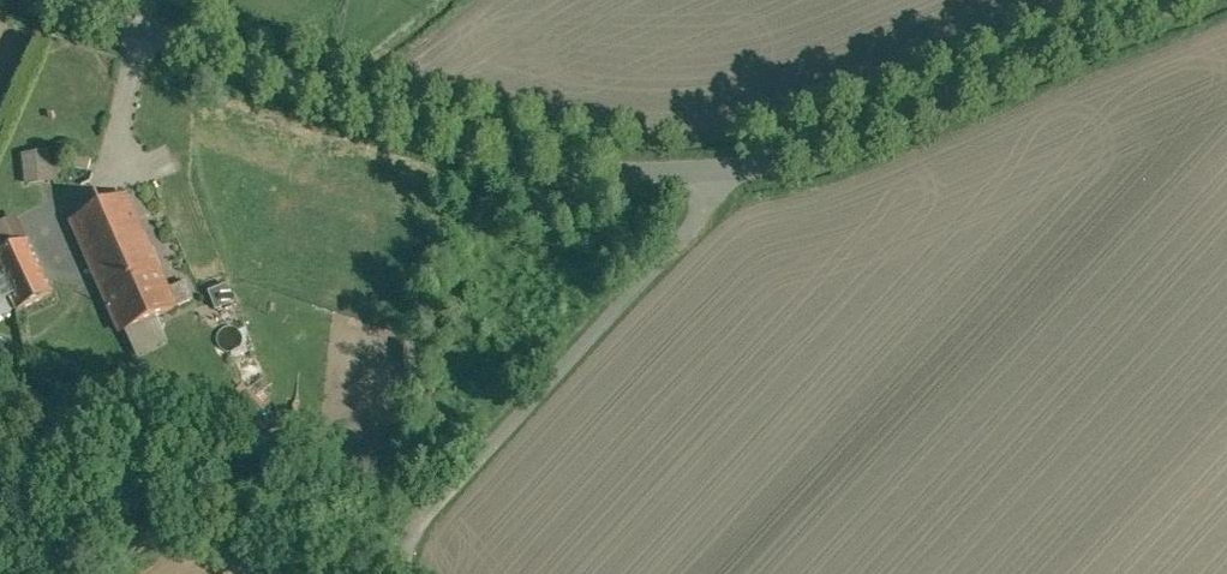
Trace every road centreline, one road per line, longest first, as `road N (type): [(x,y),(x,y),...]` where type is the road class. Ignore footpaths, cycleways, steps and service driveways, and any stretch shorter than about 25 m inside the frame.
road 1 (unclassified): [(705,201),(496,161),(60,0)]
road 2 (unclassified): [(1189,0),(705,201)]
road 3 (unclassified): [(705,201),(400,533),(426,573)]

